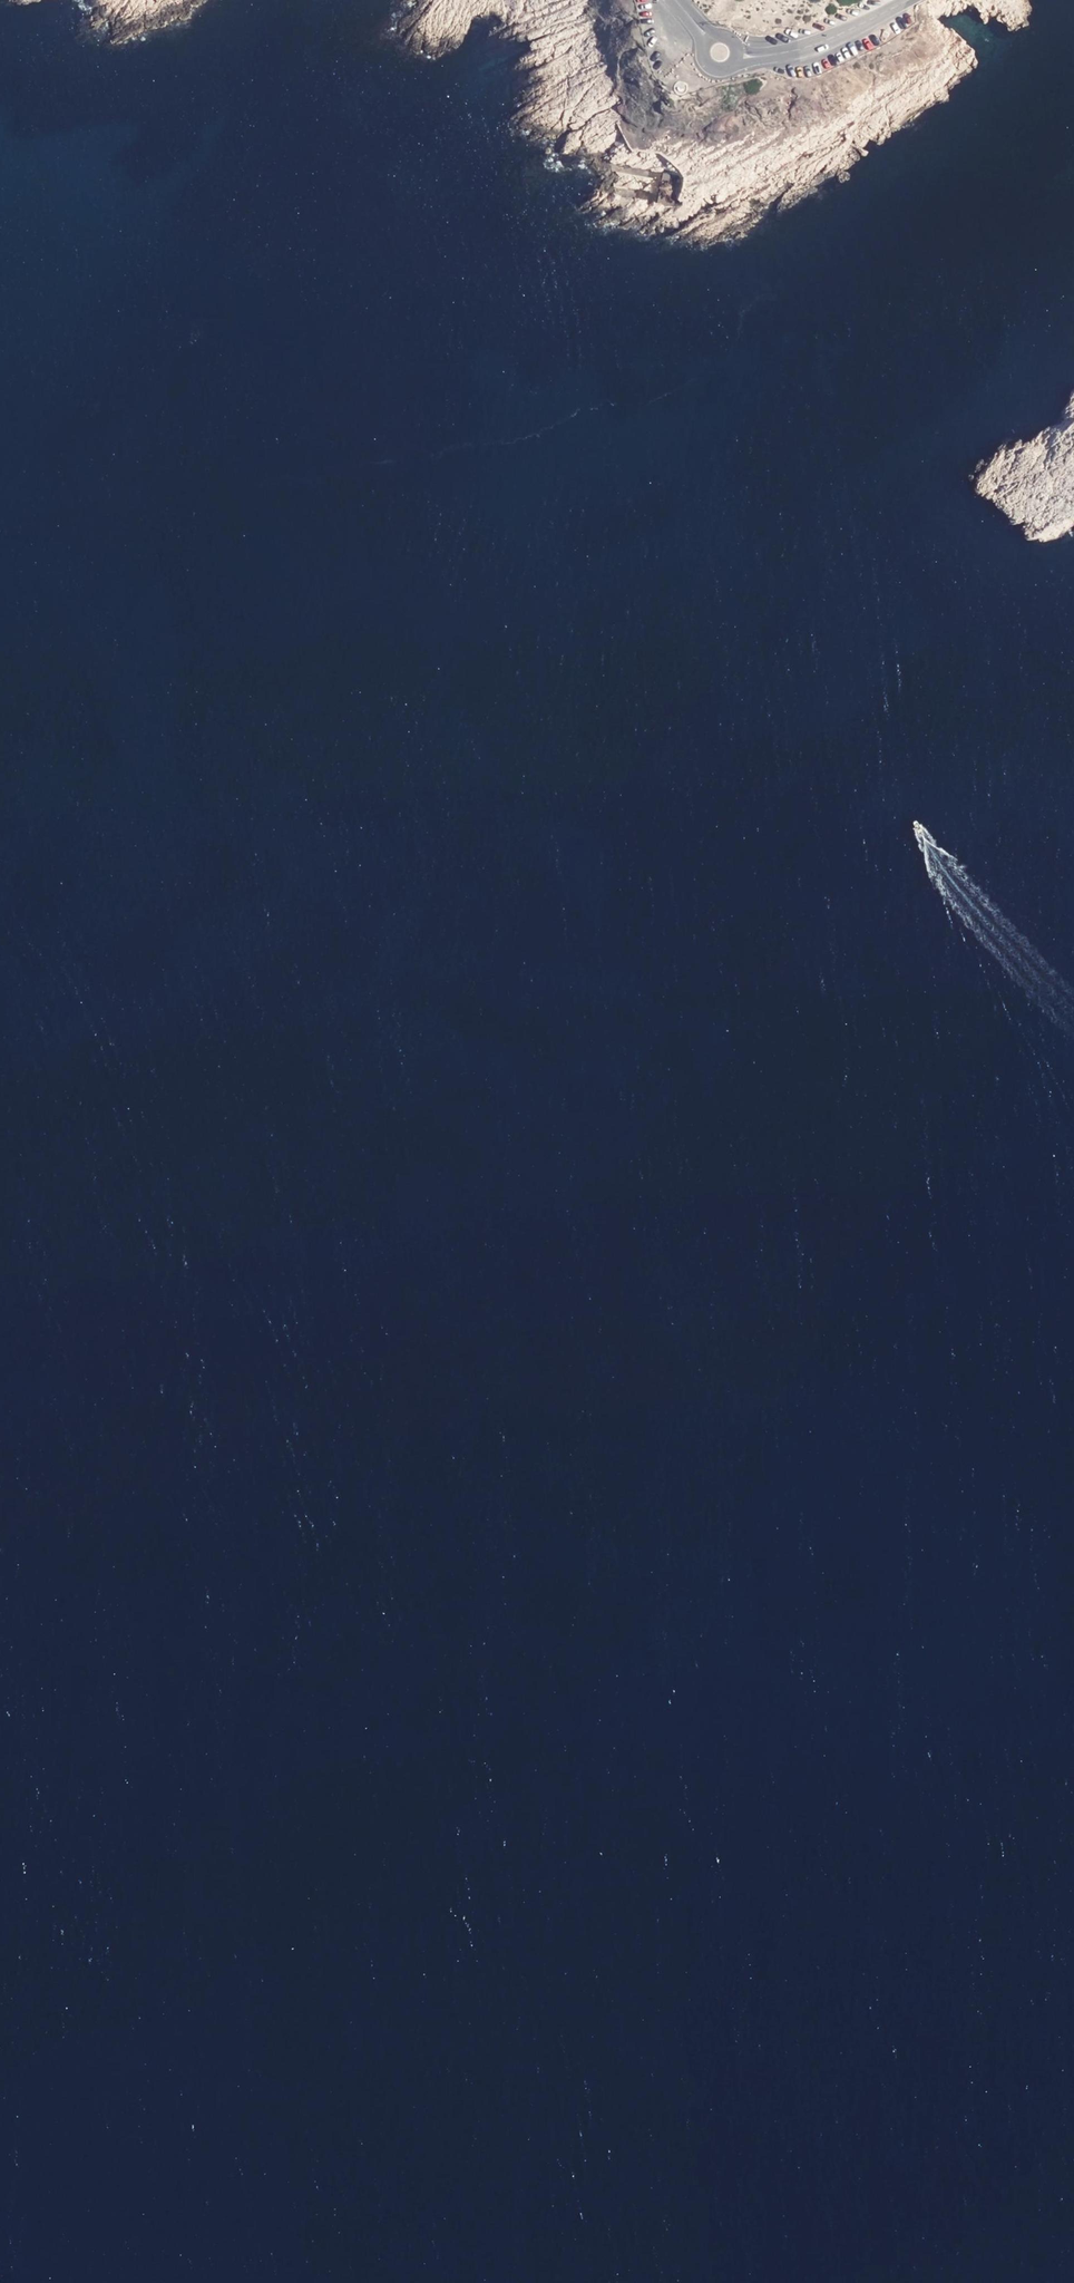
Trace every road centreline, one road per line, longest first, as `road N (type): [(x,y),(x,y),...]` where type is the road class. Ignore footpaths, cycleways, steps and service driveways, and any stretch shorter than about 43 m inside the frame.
road 1 (residential): [(910,0),(799,49),(739,55)]

